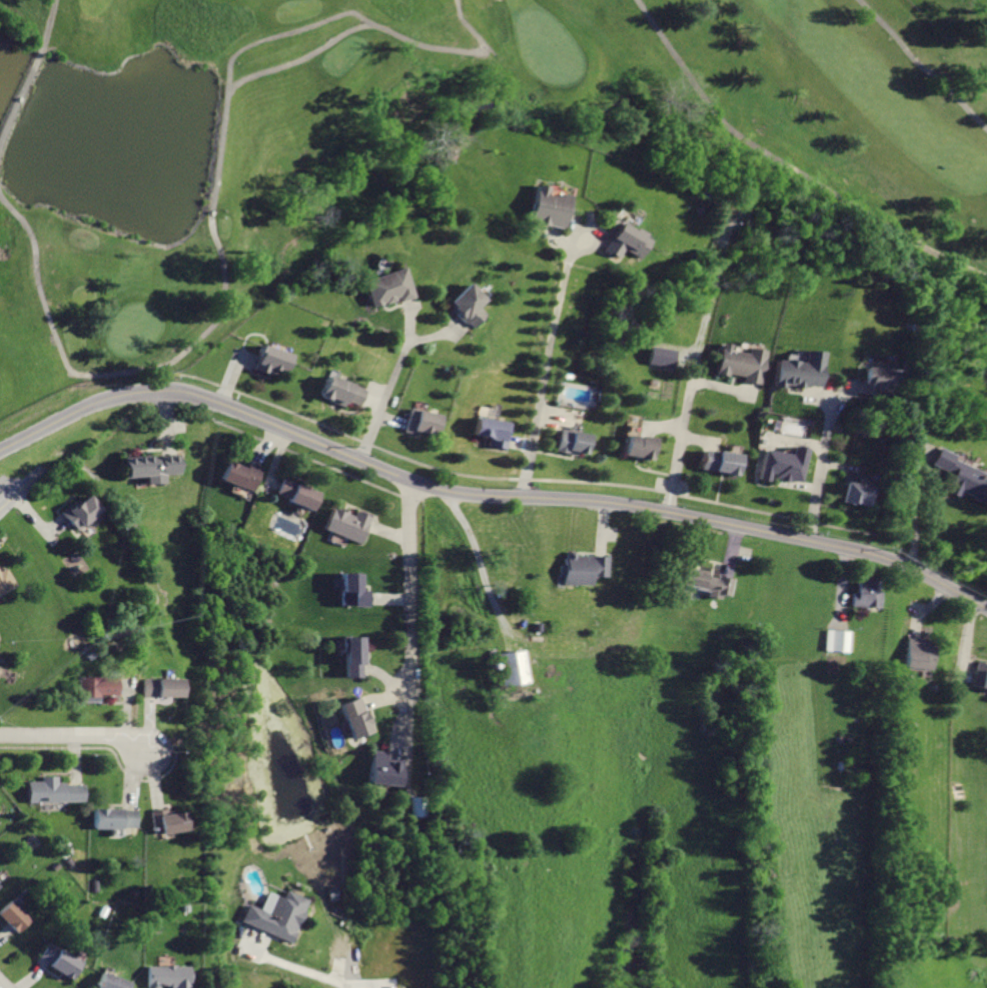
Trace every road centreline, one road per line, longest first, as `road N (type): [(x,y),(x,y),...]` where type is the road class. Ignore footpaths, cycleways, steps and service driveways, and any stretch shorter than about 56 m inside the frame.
road 1 (residential): [(0,449),(107,398),(176,389),(430,486),(610,503),(874,554),(986,609)]
road 2 (residential): [(416,481),(415,663),(405,692)]
road 3 (track): [(455,492),(454,507),(520,650)]
road 4 (residential): [(0,737),(117,736),(146,753)]

